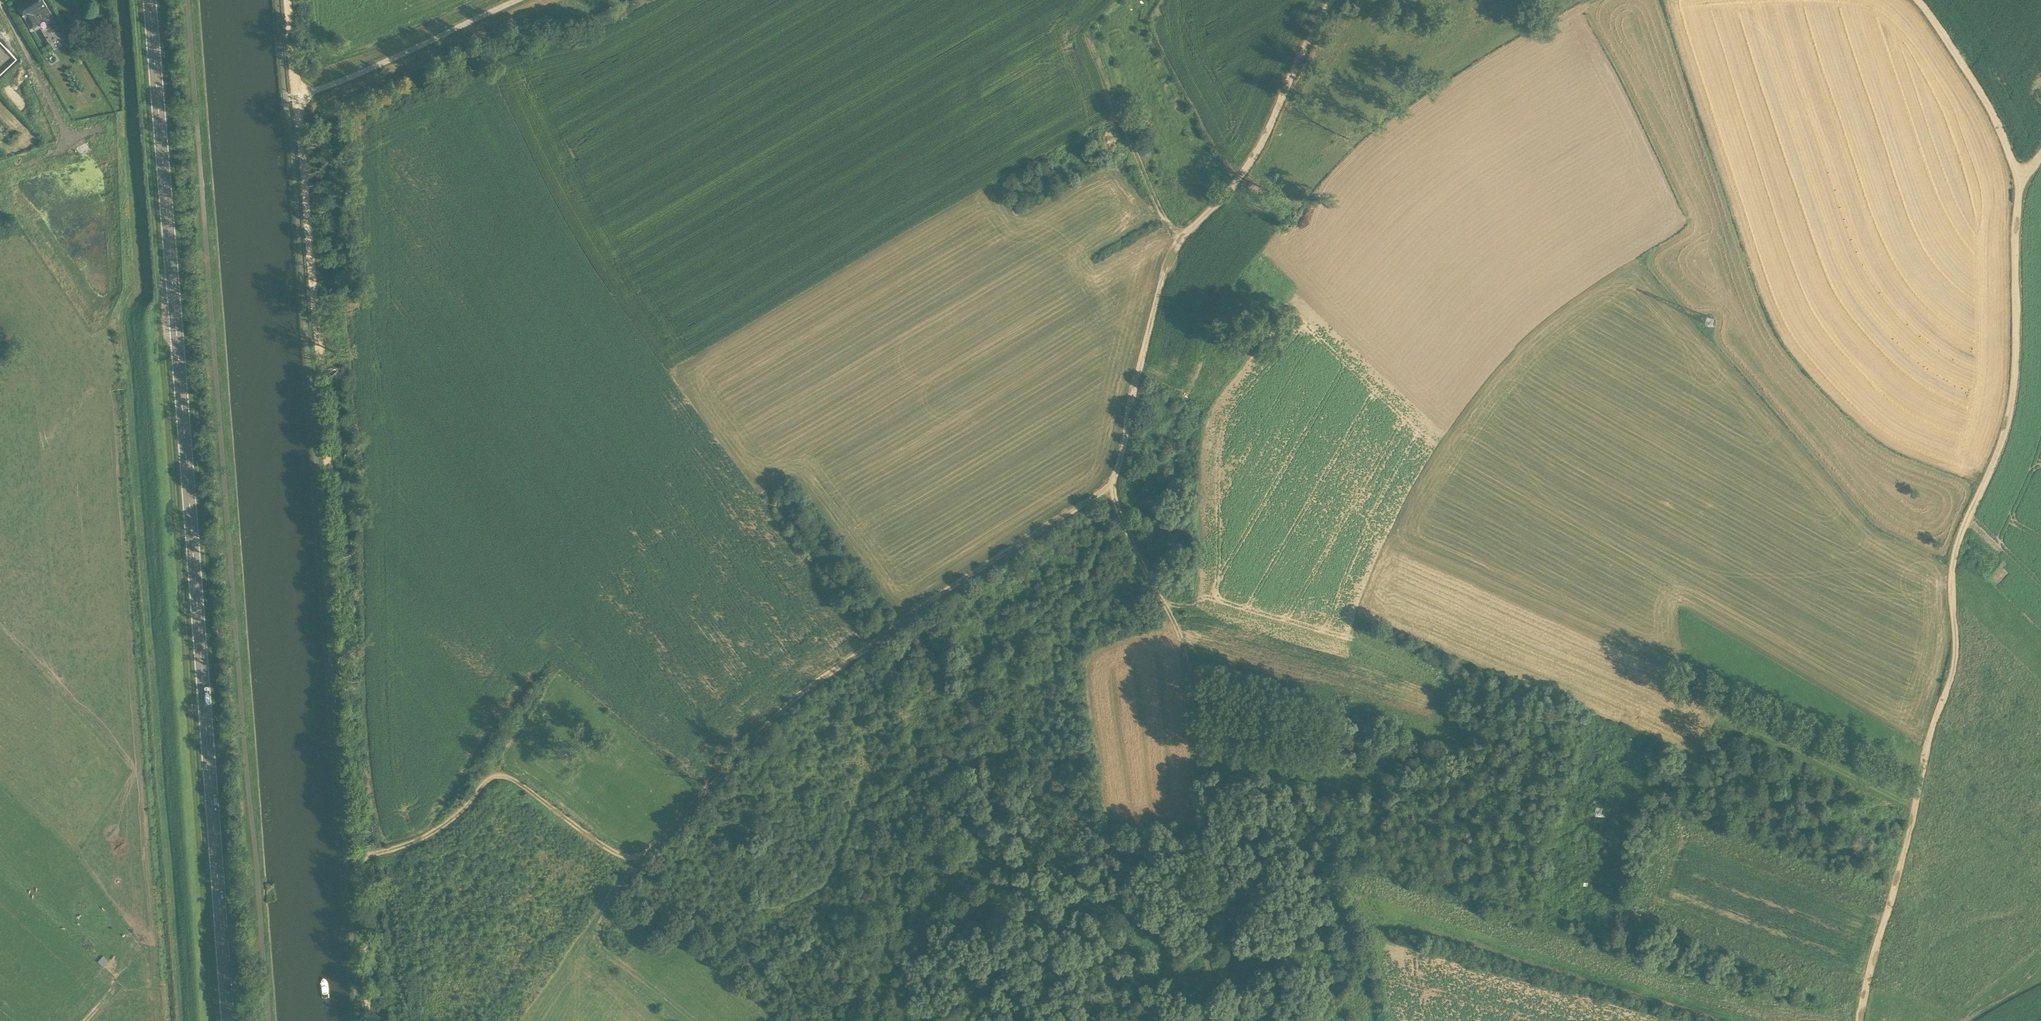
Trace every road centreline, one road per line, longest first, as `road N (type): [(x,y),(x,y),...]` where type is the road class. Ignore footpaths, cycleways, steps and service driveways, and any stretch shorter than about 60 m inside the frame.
road 1 (track): [(1332,0),(1261,145),(1178,241),(1109,486),(821,678),(644,853),(612,851),(495,775),(434,831),(357,856)]
road 2 (track): [(1860,1020),(1953,674),(1955,557),(2007,424),(2017,363),(2020,184),(1973,77),(1919,0)]
road 3 (secondary): [(228,1020),(149,0)]
road 4 (track): [(357,856),(288,0)]
road 5 (track): [(1109,486),(1183,646),(1206,1020)]
road 6 (track): [(369,1020),(357,856)]
road 7 (track): [(1178,241),(1118,119)]
road 8 (track): [(351,53),(470,0)]

